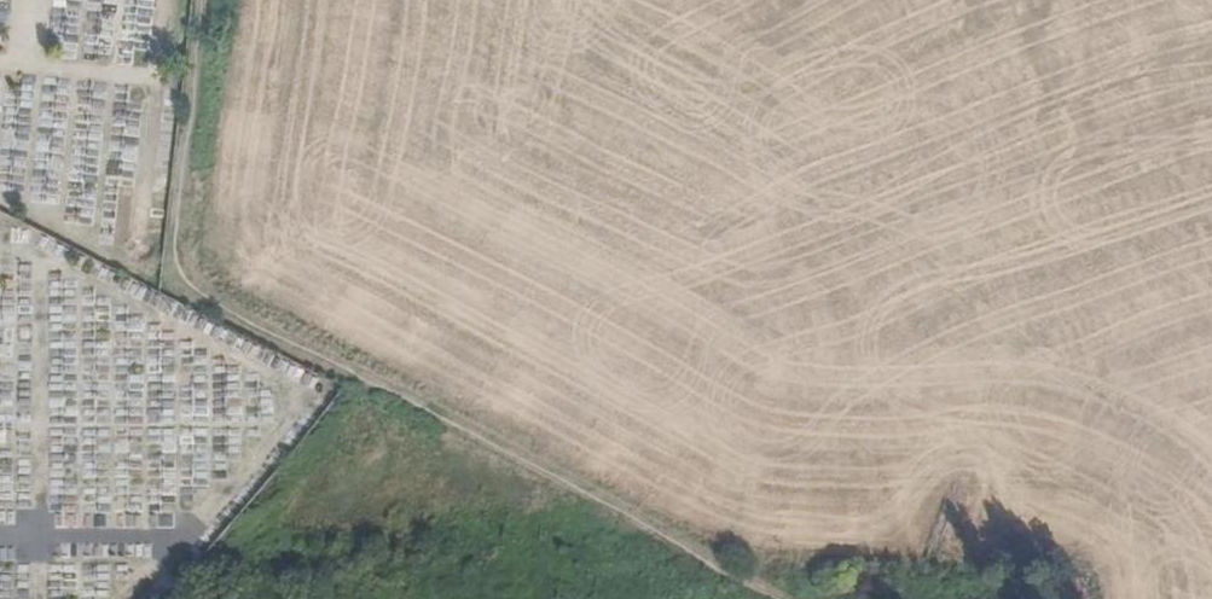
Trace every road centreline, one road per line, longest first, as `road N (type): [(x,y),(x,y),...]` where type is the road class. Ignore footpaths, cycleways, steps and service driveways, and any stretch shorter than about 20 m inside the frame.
road 1 (track): [(206,0),(183,242),(189,277),(759,598)]

